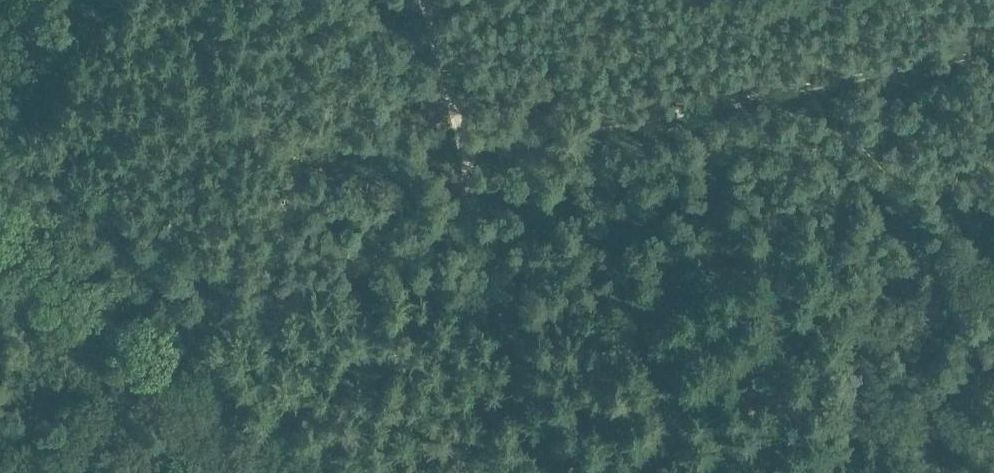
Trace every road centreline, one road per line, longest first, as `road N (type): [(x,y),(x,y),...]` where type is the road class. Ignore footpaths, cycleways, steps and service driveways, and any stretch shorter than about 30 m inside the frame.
road 1 (track): [(460,148),(993,53)]
road 2 (track): [(460,148),(507,321),(598,472)]
road 3 (track): [(423,0),(460,148)]

